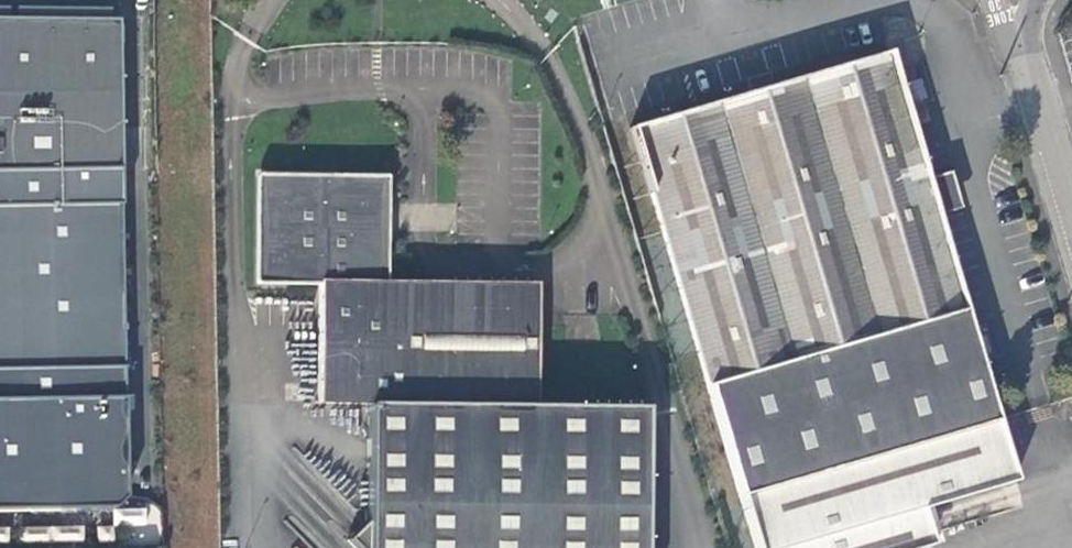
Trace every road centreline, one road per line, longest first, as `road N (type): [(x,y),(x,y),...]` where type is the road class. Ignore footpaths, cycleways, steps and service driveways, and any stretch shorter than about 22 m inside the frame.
road 1 (tertiary): [(1071,233),(1021,75)]

